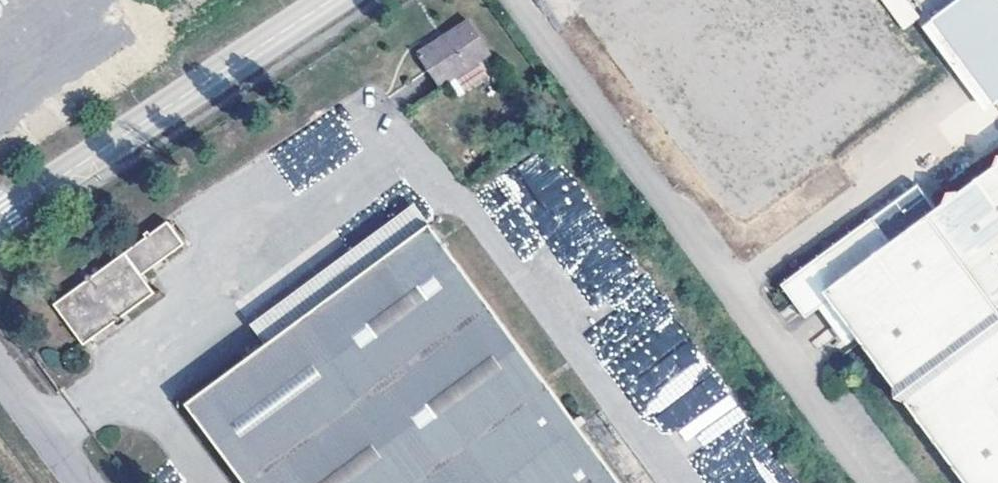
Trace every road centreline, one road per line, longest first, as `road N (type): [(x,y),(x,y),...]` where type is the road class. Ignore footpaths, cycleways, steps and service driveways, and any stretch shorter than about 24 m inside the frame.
road 1 (unclassified): [(331,0),(0,218)]
road 2 (unclassified): [(0,375),(80,482)]

